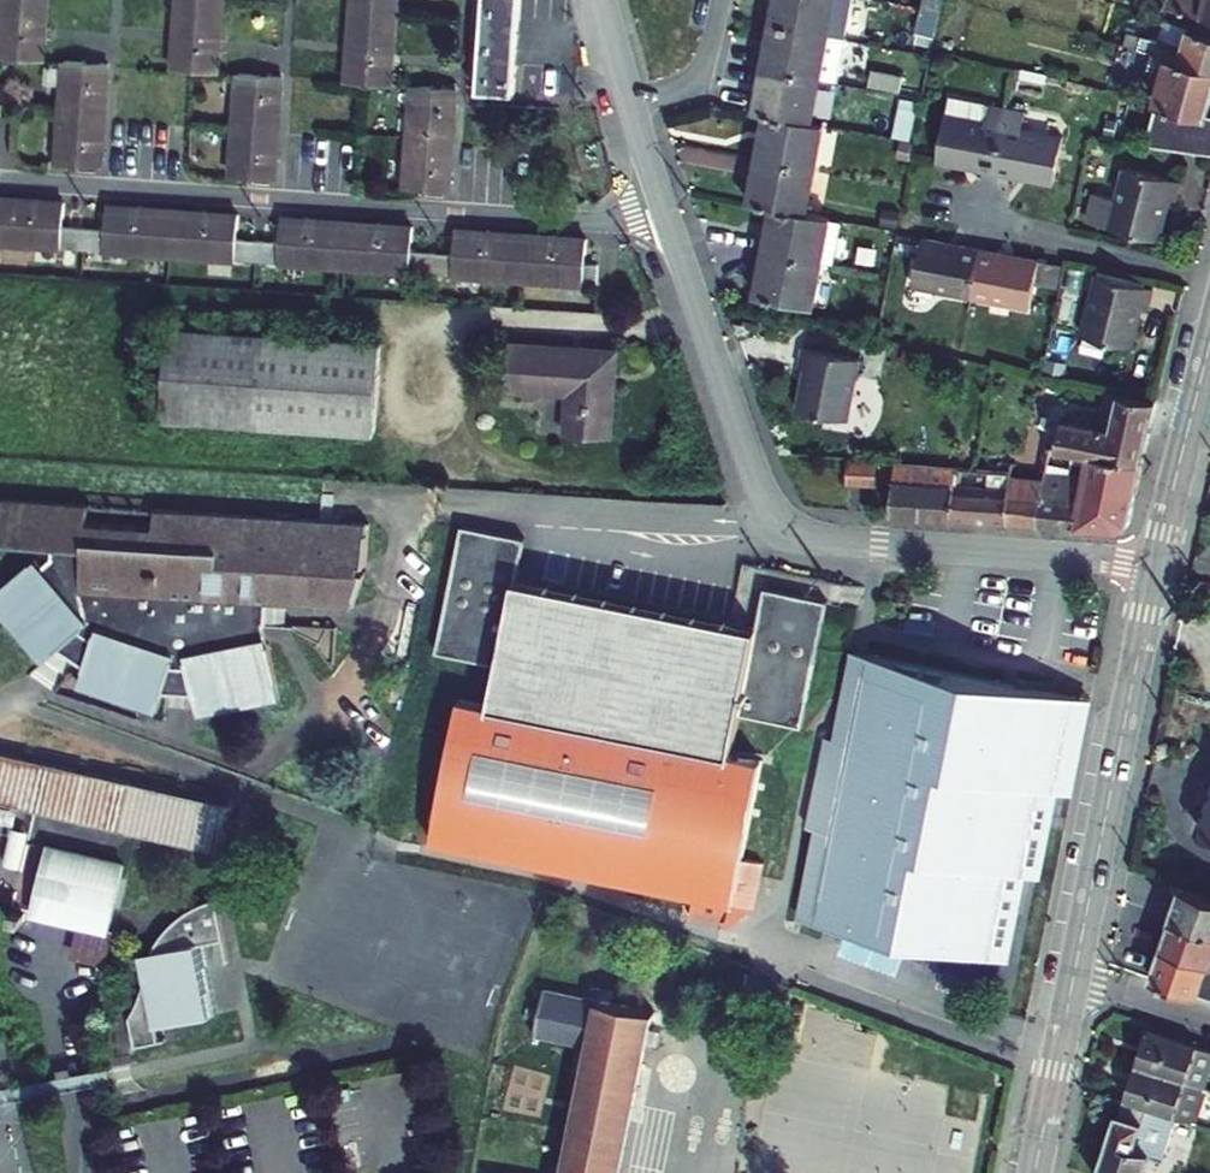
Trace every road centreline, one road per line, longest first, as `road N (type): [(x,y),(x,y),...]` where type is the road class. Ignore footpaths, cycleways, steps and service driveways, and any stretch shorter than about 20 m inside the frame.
road 1 (residential): [(1155,568),(811,537),(779,526),(664,212)]
road 2 (residential): [(0,181),(604,222),(664,212)]
road 3 (secondary): [(1155,568),(1034,1172)]
road 4 (residential): [(962,209),(1209,278)]
road 5 (secondary): [(1209,344),(1155,568)]
road 6 (residential): [(631,104),(695,80),(721,0)]

